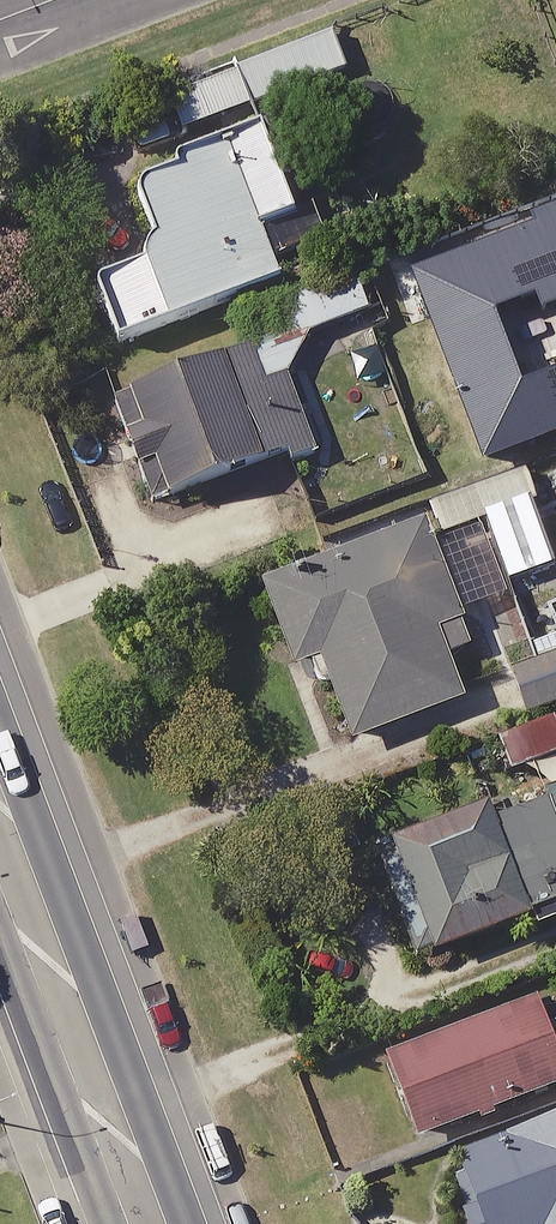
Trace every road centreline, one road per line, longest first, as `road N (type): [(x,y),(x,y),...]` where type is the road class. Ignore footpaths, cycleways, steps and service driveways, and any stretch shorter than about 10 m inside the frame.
road 1 (secondary): [(0,838),(147,1223)]

